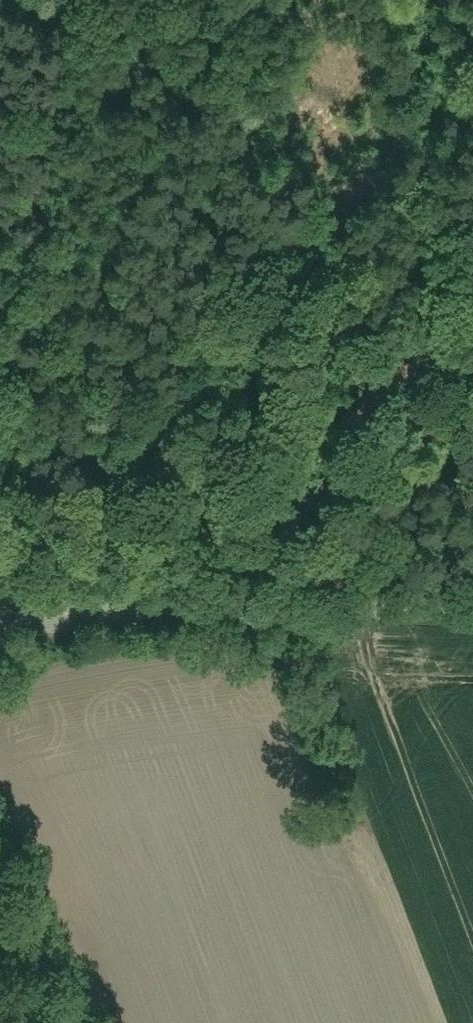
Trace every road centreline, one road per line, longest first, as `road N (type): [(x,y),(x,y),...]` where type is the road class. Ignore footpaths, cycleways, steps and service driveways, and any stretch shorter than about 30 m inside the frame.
road 1 (unclassified): [(86,606),(472,609)]

